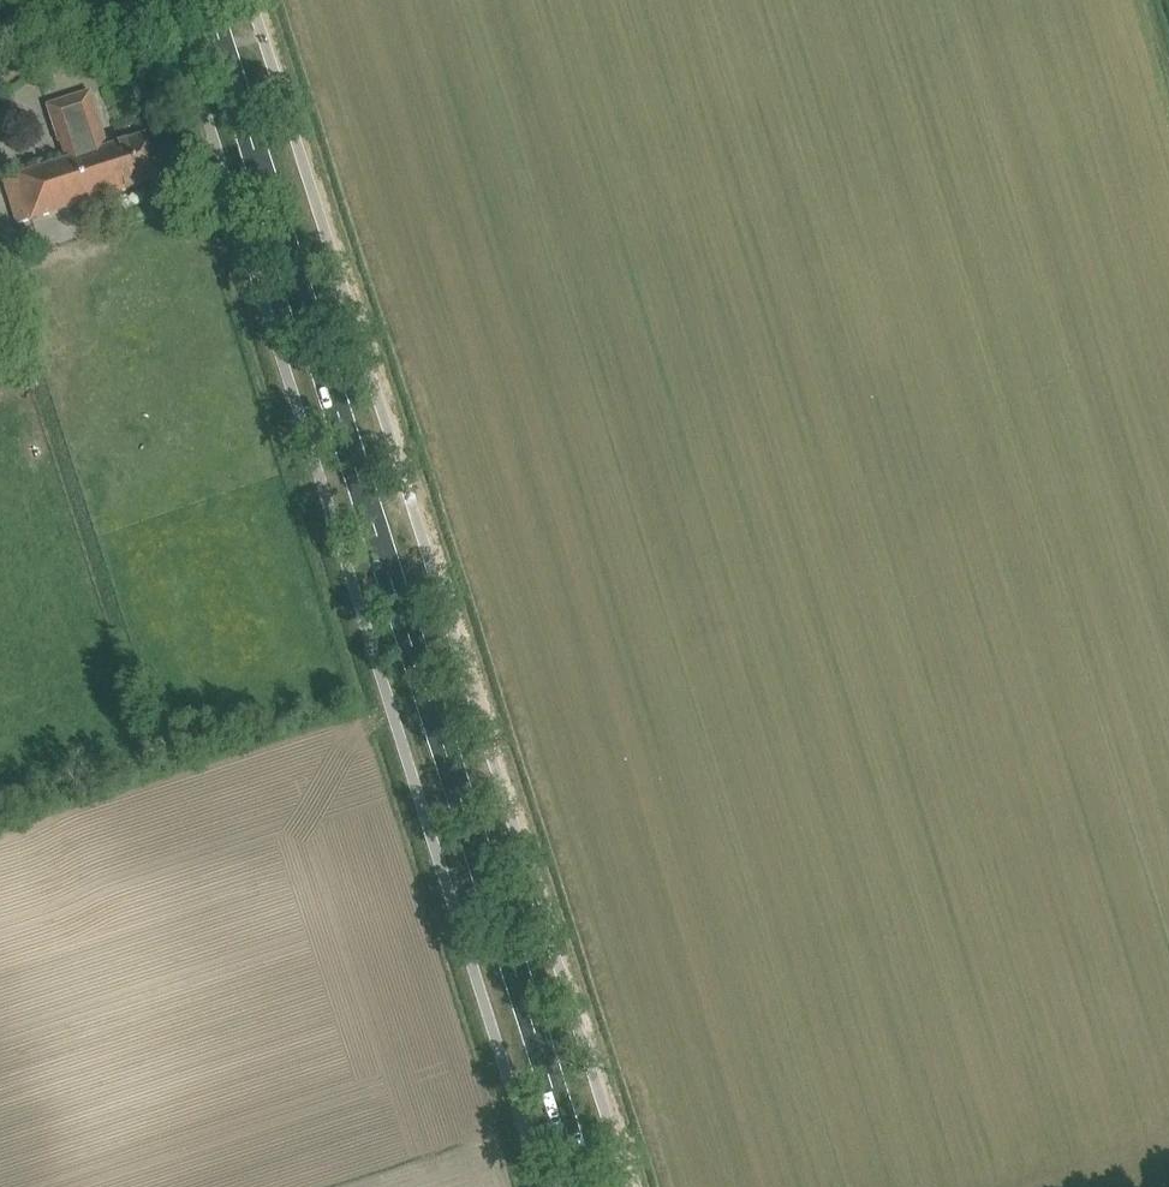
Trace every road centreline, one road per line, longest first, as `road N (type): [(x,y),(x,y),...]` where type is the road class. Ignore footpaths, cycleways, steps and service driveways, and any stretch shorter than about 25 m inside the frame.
road 1 (secondary): [(585,1186),(207,0)]

